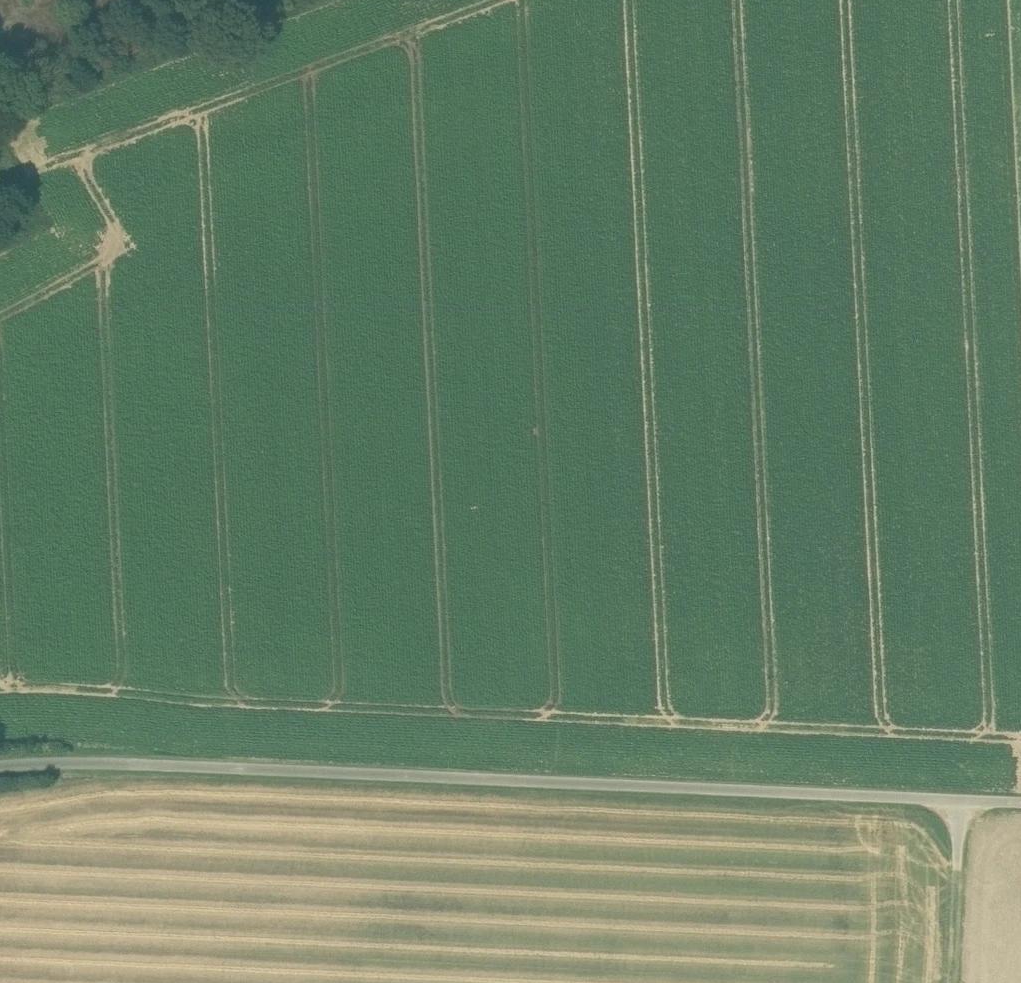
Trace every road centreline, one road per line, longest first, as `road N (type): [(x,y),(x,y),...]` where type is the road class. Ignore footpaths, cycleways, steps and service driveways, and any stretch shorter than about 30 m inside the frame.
road 1 (track): [(0,766),(85,758),(1020,800)]

